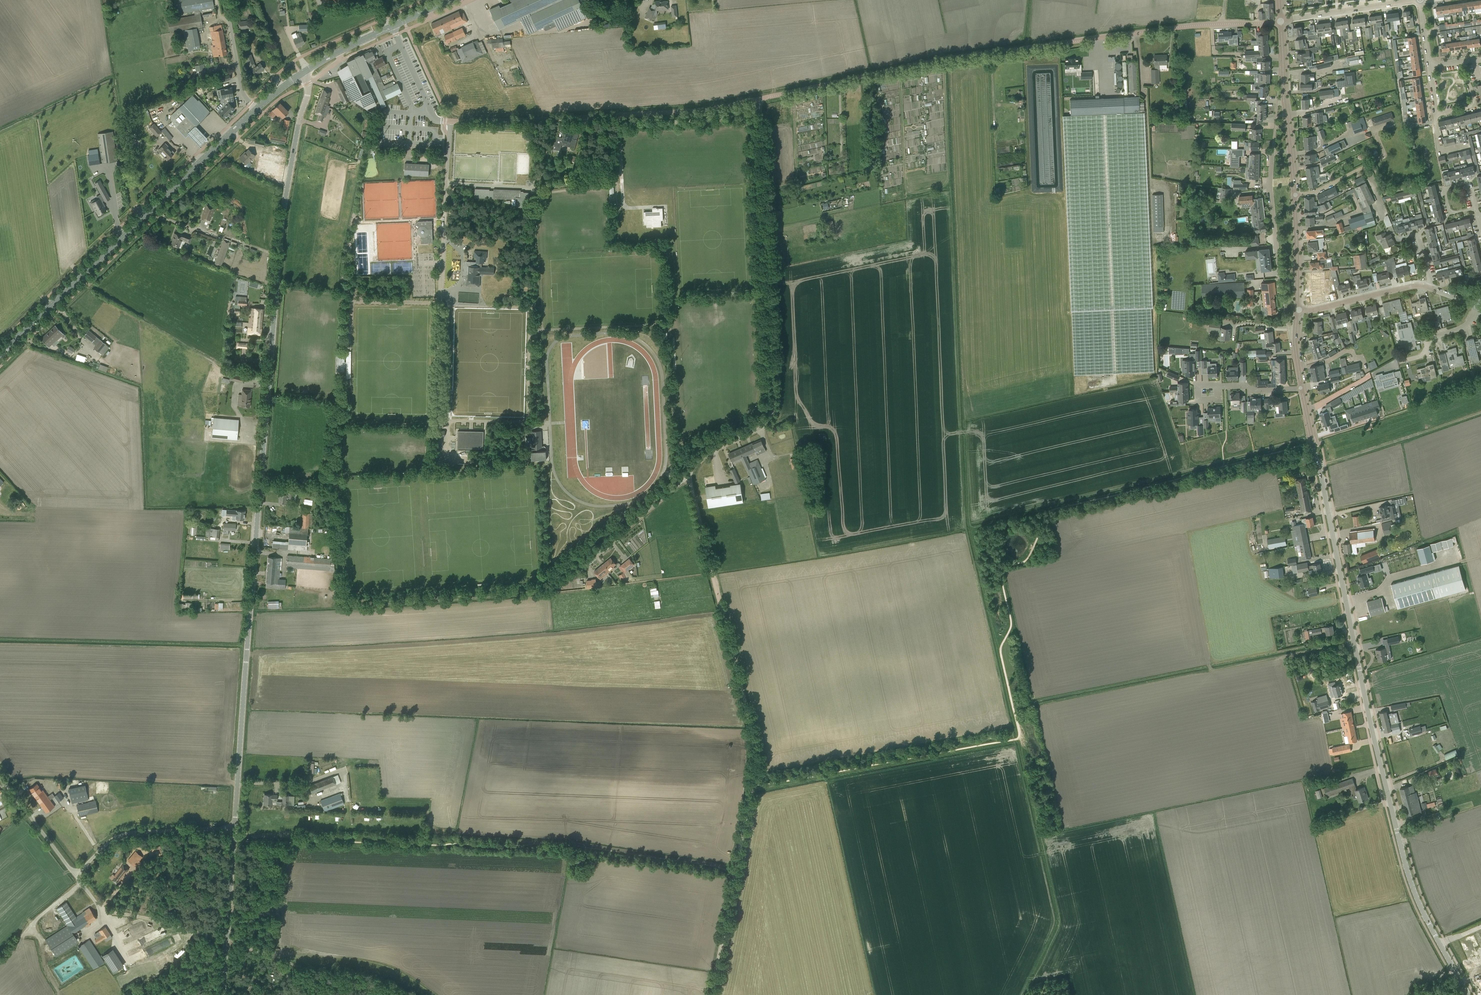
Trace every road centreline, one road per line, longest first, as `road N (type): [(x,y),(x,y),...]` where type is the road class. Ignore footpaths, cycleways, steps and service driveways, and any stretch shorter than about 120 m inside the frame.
road 1 (unclassified): [(235,828),(280,227),(308,96),(302,75)]
road 2 (tertiary): [(1468,994),(1404,859),(1301,388)]
road 3 (unclassified): [(586,562),(703,455),(762,427),(770,412),(759,99)]
road 4 (unclassified): [(759,99),(944,59),(1280,21)]
road 5 (secondary): [(0,355),(257,109)]
road 6 (track): [(754,787),(756,752),(689,475)]
road 7 (unclassified): [(445,121),(687,111),(759,99)]
road 8 (track): [(103,911),(226,940),(324,980),(395,994)]
road 9 (track): [(944,59),(947,186),(910,195),(899,69)]
road 10 (unclassified): [(74,875),(124,833),(235,828)]
road 11 (secondary): [(302,75),(451,0)]
road 12 (unclassified): [(222,994),(235,828)]
road 13 (residential): [(1297,278),(1278,273),(1270,191),(1272,152),(1290,152)]
road 14 (unclassified): [(1280,21),(1415,0)]
road 15 (unclassified): [(1296,309),(1428,286)]
road 16 (residential): [(1429,66),(1435,114),(1474,105),(1464,61)]
road 17 (tertiary): [(1290,152),(1280,21)]
road 18 (track): [(736,868),(713,994)]
road 19 (tertiary): [(1297,278),(1290,152)]
road 20 (unclassified): [(74,875),(0,777)]

